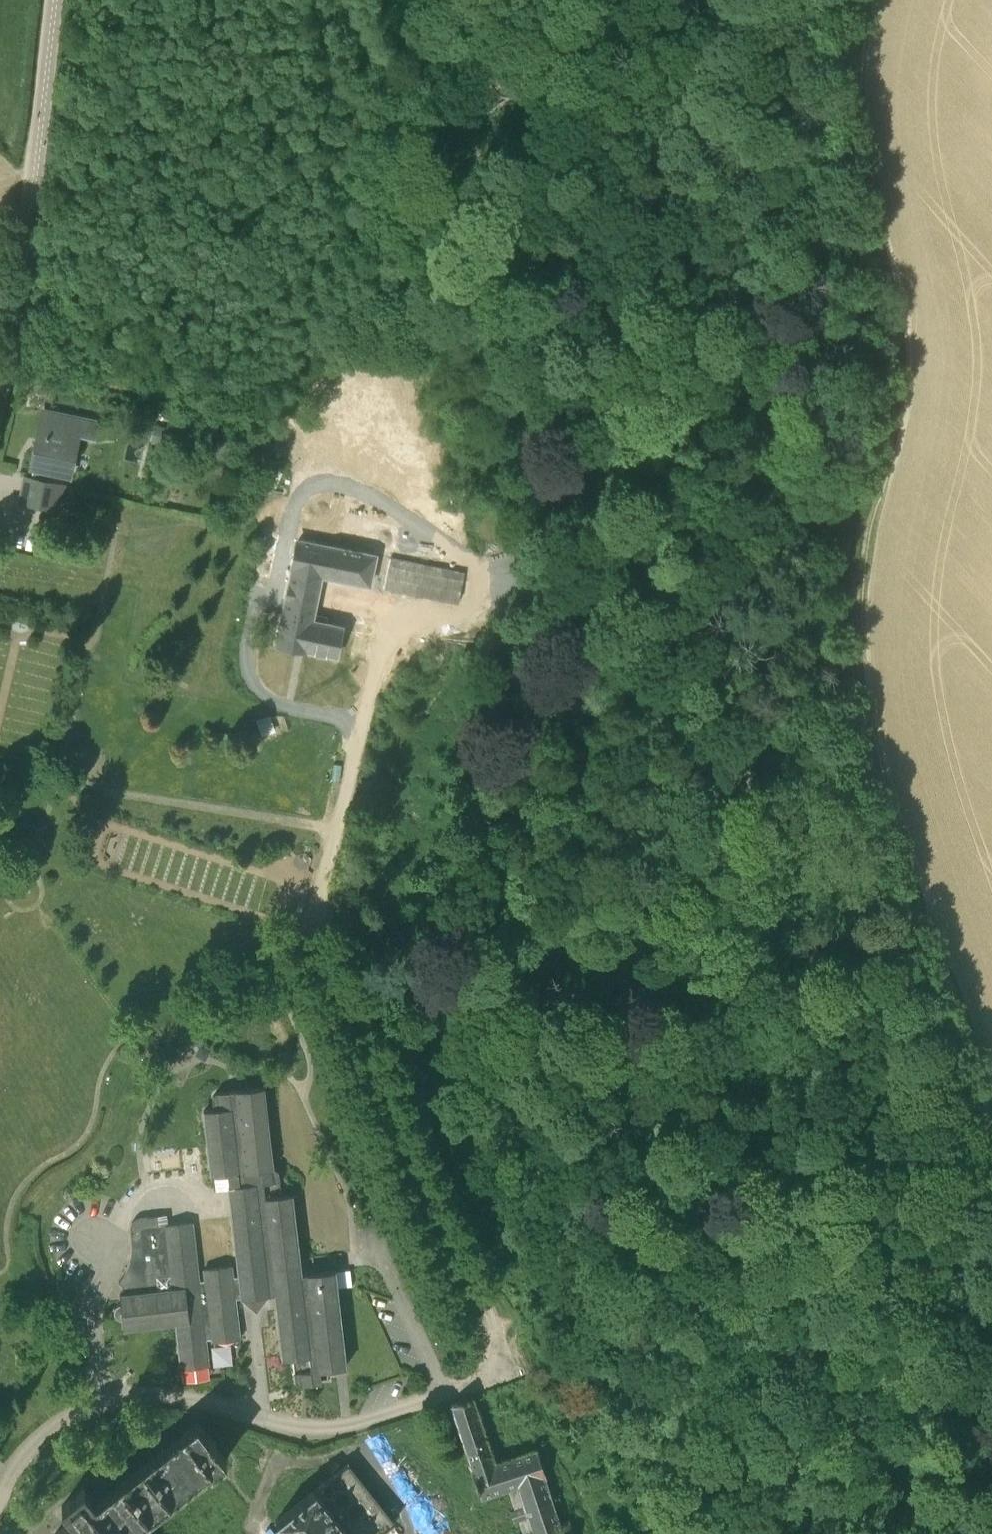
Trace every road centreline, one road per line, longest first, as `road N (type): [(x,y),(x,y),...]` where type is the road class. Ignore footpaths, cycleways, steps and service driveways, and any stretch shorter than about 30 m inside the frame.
road 1 (unclassified): [(0,392),(57,0)]

